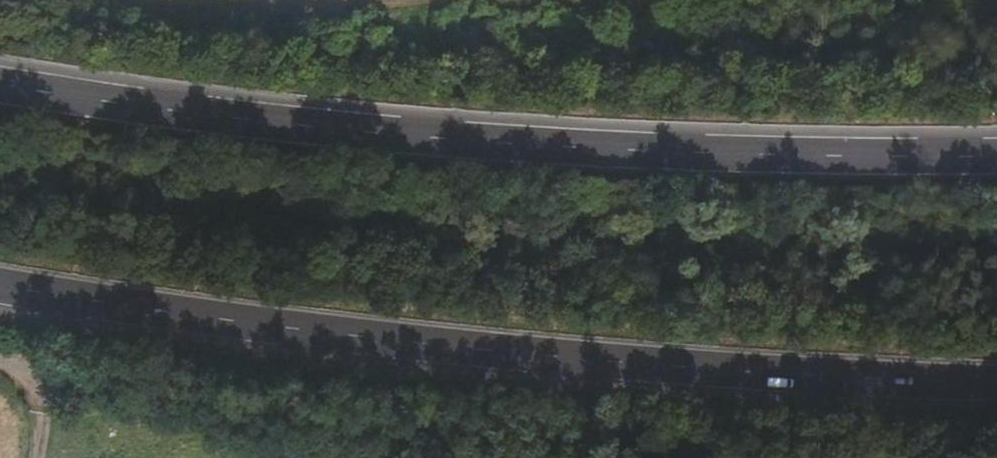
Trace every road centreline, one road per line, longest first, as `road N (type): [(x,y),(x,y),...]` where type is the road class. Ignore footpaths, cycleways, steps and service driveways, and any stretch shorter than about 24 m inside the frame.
road 1 (trunk): [(0,285),(493,351),(996,381)]
road 2 (trunk): [(996,154),(722,154),(523,143),(283,123),(0,83)]
road 3 (track): [(559,457),(472,437),(192,403),(0,364)]

